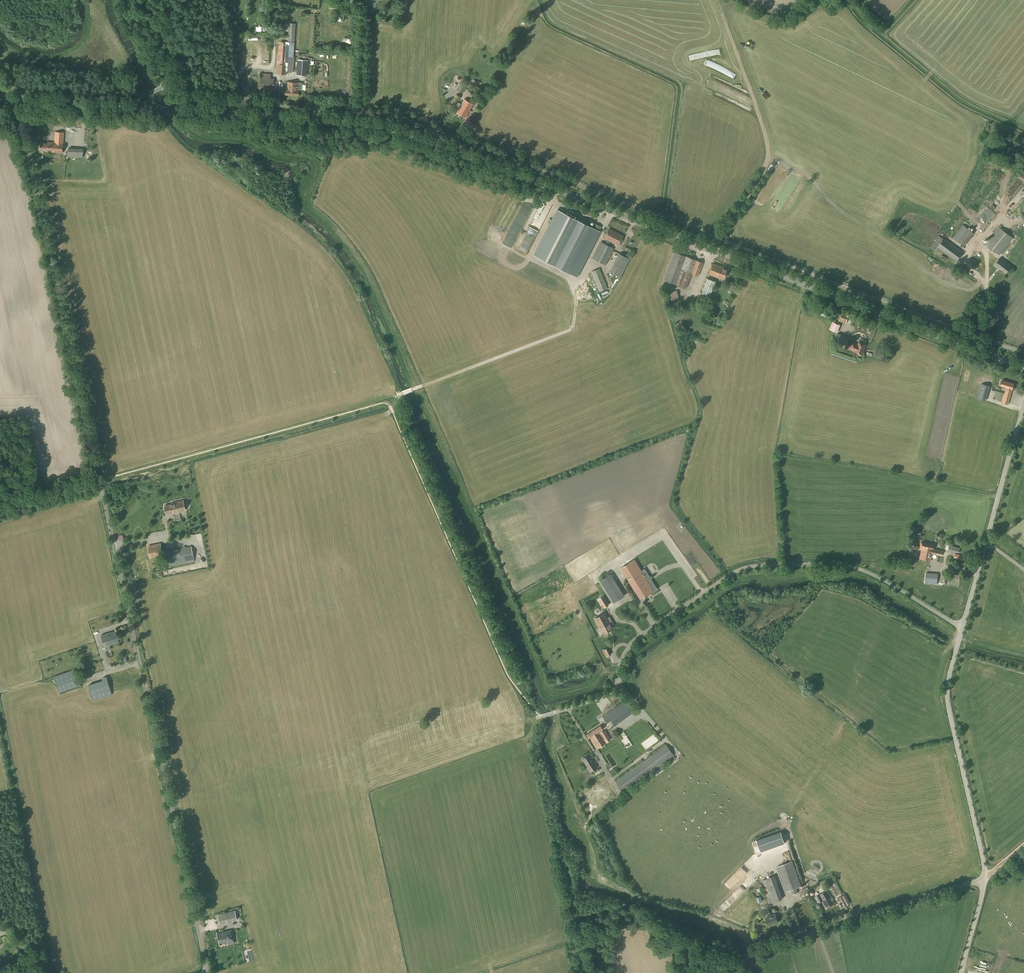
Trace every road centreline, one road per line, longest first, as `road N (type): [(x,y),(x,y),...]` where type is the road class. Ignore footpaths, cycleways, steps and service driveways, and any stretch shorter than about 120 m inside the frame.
road 1 (unclassified): [(207,972),(11,98)]
road 2 (secondary): [(177,111),(409,134),(1023,366)]
road 3 (unclassified): [(542,716),(607,696),(631,645),(753,567),(851,566),(963,626)]
road 4 (track): [(544,0),(553,21),(681,82),(667,216)]
road 5 (unclassified): [(723,972),(772,944),(985,879)]
road 6 (track): [(716,0),(768,158),(714,251)]
road 7 (track): [(51,972),(0,711)]
road 8 (unclassified): [(985,879),(948,698),(963,626)]
road 9 (unclassified): [(963,626),(1023,403)]
road 10 (secondary): [(177,111),(11,98)]
road 11 (track): [(273,0),(272,67),(240,67),(232,115)]
road 12 (track): [(363,0),(361,125)]

